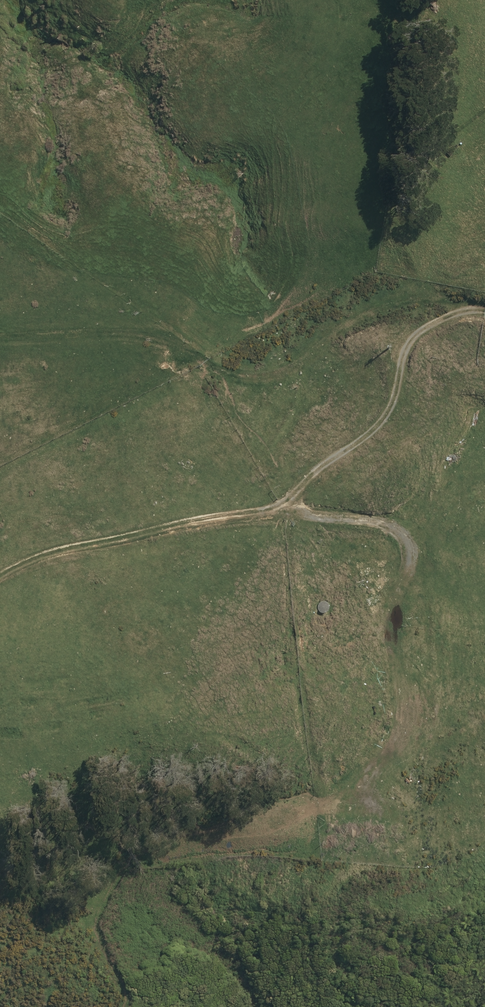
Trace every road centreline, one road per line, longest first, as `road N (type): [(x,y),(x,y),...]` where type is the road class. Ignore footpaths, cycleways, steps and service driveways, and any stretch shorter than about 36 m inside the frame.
road 1 (track): [(0,339),(135,336),(264,378),(373,307),(420,300),(460,313)]
road 2 (track): [(406,577),(411,554),(404,533),(393,524),(309,513),(297,492),(312,471),(381,422),(416,337),(460,313),(484,312)]
road 3 (track): [(0,577),(80,544),(297,501)]

